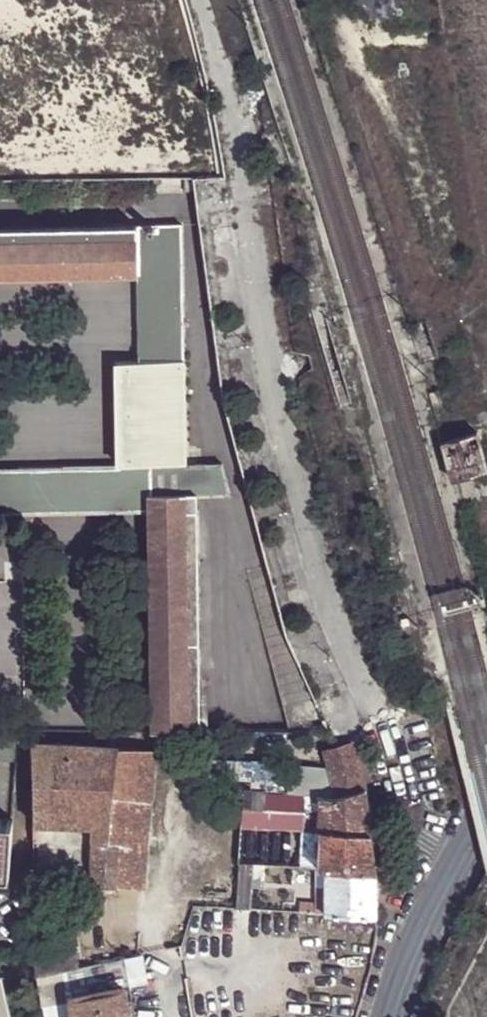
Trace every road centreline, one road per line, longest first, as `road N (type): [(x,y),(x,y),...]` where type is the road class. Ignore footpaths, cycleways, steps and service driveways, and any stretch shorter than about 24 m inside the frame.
road 1 (tertiary): [(486,800),(436,892),(389,1016)]

